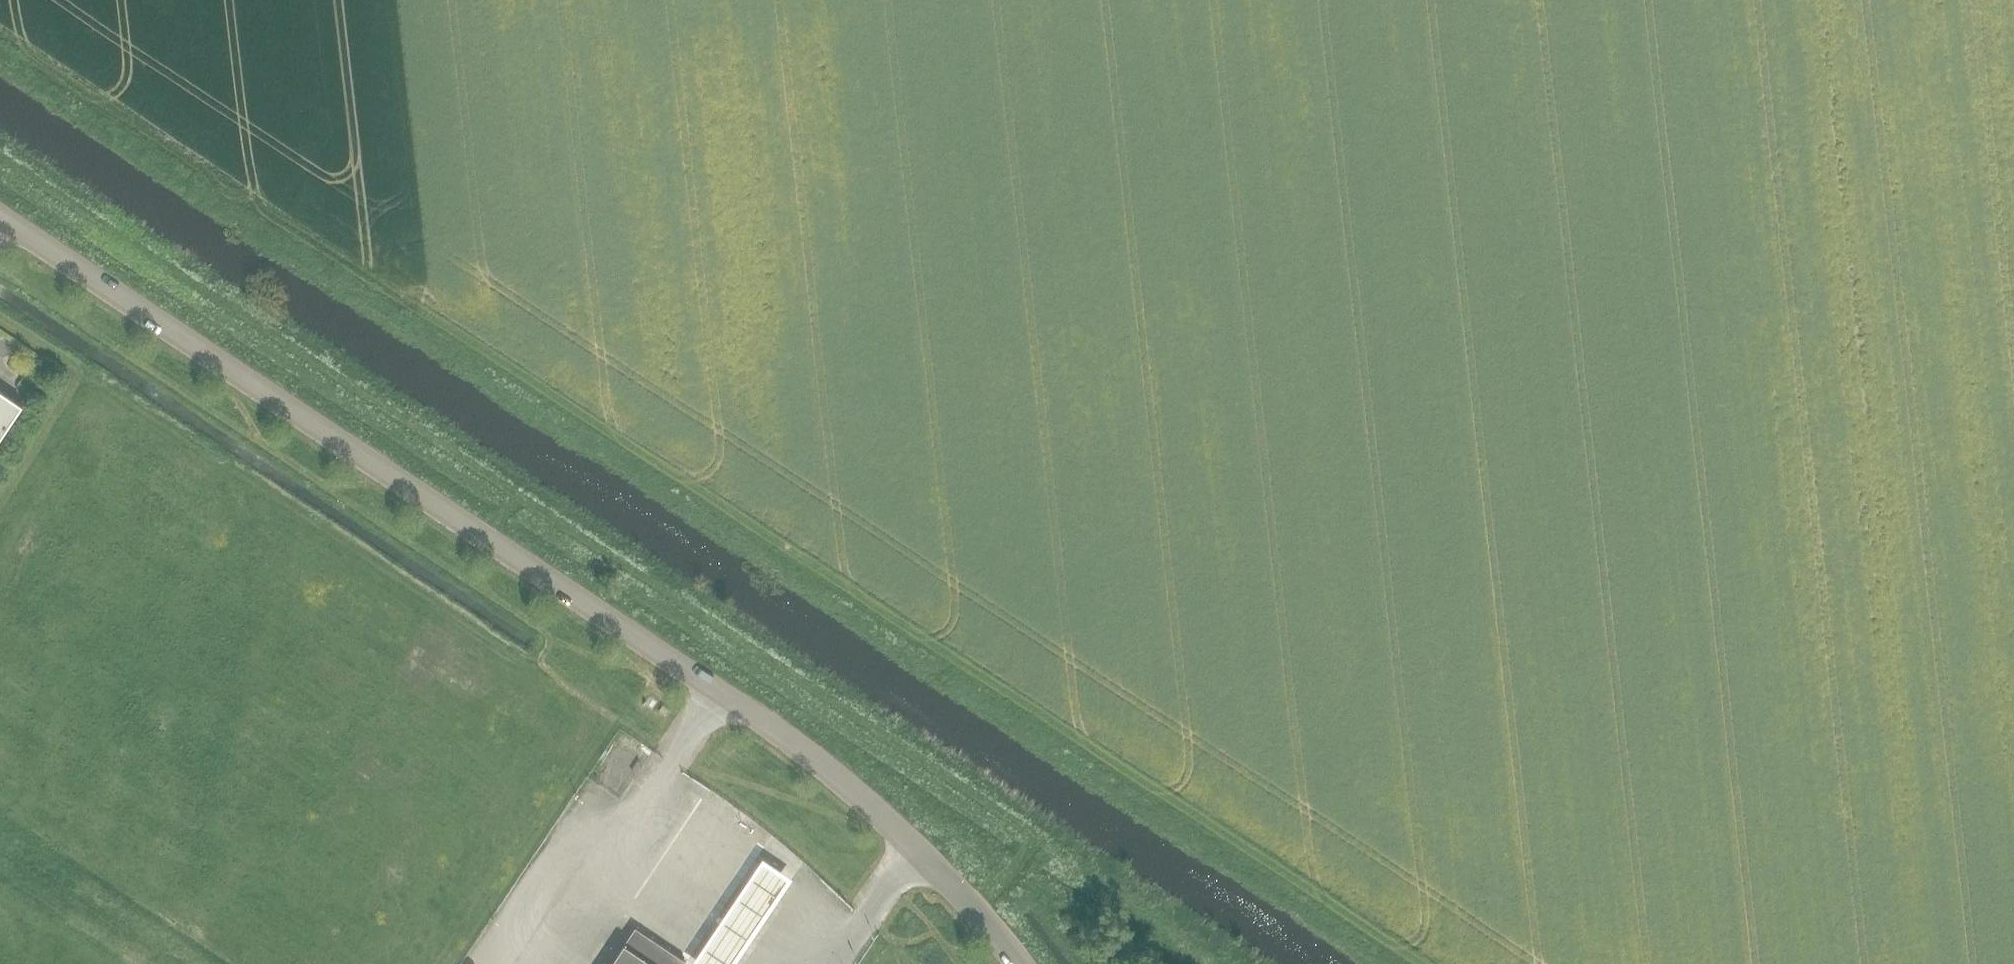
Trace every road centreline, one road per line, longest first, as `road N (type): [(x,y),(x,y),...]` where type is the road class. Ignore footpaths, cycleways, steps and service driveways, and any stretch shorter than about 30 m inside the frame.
road 1 (secondary): [(1021,963),(916,848),(776,730),(0,216)]

